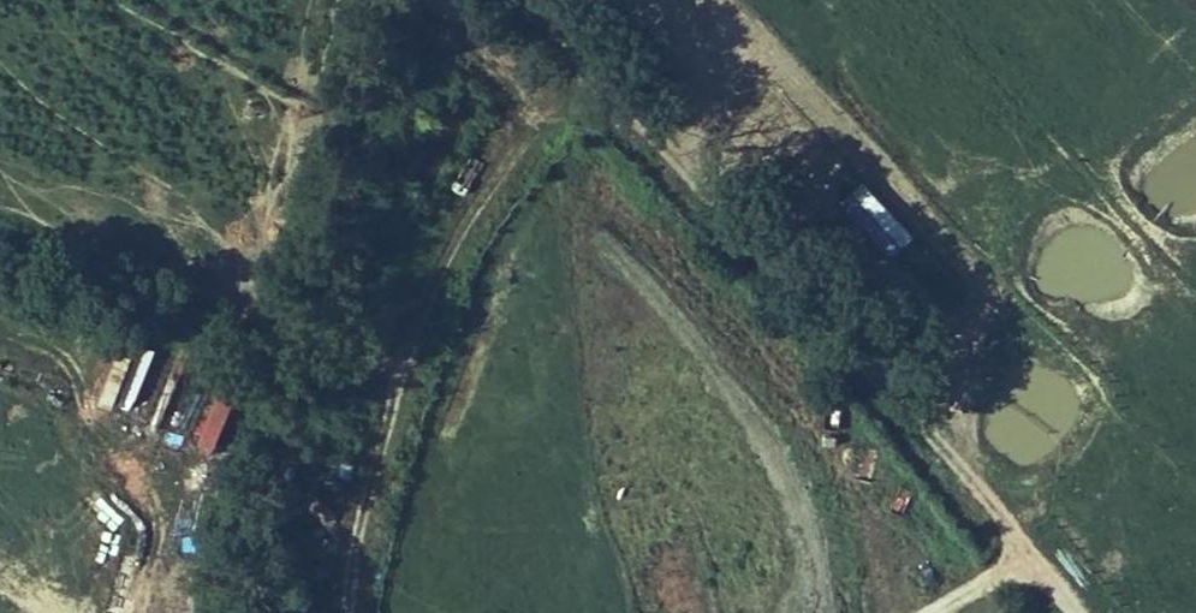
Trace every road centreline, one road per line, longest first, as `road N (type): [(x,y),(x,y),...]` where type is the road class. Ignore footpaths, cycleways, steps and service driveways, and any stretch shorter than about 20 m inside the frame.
road 1 (track): [(1080,612),(942,447),(942,430),(530,0)]
road 2 (track): [(348,612),(354,540),(404,353),(447,254),(517,145),(590,63)]
road 3 (track): [(1195,94),(1002,277),(942,369),(942,430)]

